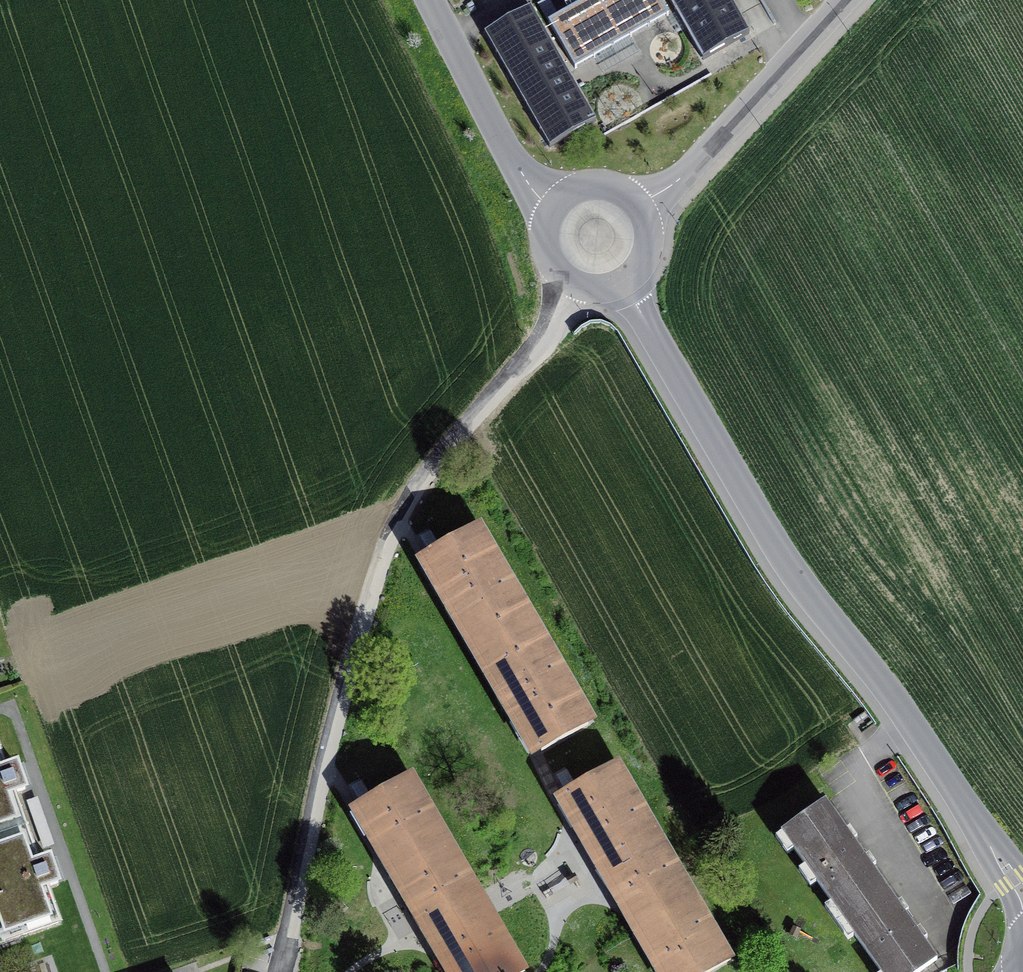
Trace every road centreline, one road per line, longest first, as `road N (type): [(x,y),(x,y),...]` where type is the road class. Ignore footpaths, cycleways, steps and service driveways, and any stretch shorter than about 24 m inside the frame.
road 1 (residential): [(571,281),(555,319),(409,507),(373,583),(279,971)]
road 2 (unclassified): [(1022,893),(901,705),(820,609),(622,282)]
road 3 (residential): [(856,0),(672,186),(642,205)]
road 4 (unclassified): [(552,206),(496,133),(429,0)]

